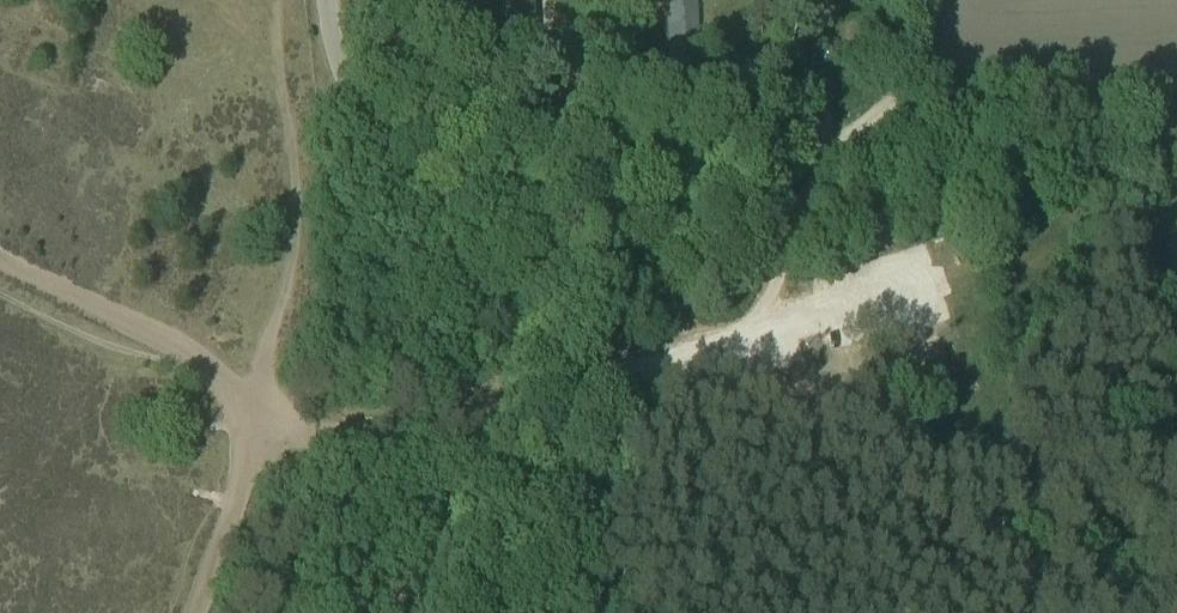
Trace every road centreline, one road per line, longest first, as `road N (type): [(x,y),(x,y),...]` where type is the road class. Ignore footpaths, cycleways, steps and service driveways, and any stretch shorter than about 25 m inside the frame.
road 1 (unclassified): [(498,612),(561,450),(565,394),(380,142),(333,44),(326,0)]
road 2 (track): [(900,612),(824,478),(775,423),(691,383),(630,371)]
road 3 (track): [(734,326),(758,299),(810,193),(827,0)]
road 4 (track): [(252,399),(313,428),(347,430),(438,421),(526,389),(565,394)]
road 5 (track): [(0,260),(164,340),(252,399)]
road 6 (track): [(196,612),(240,488),(252,399)]

